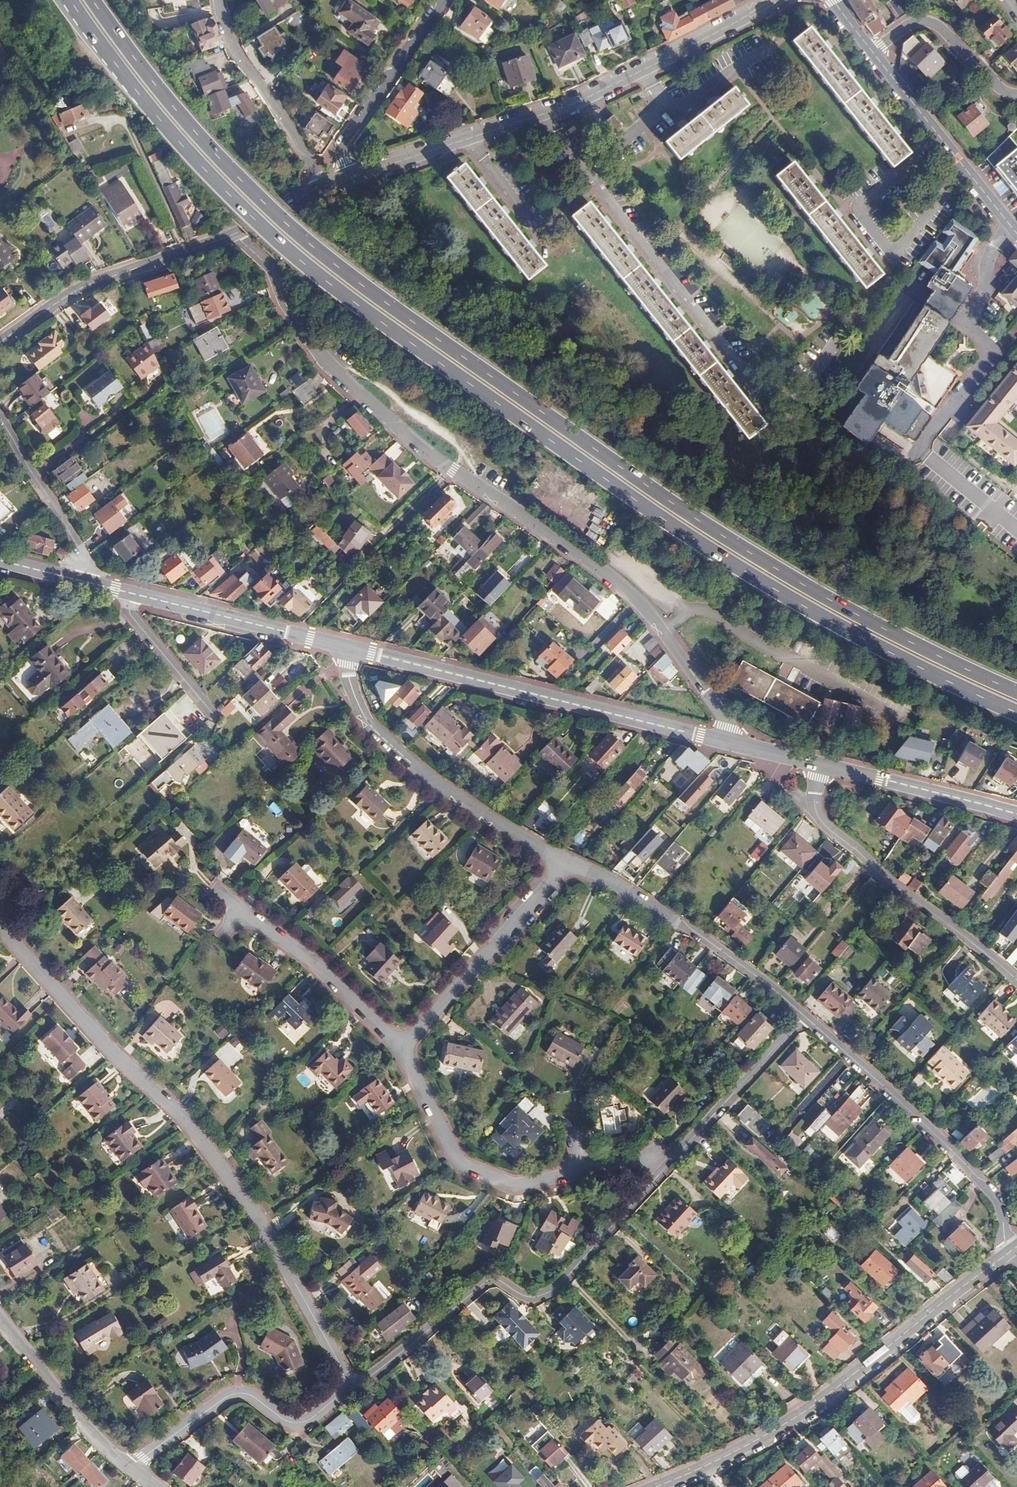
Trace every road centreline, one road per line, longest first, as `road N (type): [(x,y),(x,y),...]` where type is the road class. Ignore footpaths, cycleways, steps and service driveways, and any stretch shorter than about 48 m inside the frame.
road 1 (primary): [(70,0),(138,94),(295,265),(404,347),(525,438),(765,595),(1016,718)]
road 2 (primary): [(1016,695),(779,578),(400,318),(223,168),(124,56),(91,0)]
road 3 (residential): [(731,743),(728,726),(645,610),(603,572),(383,424),(320,365),(288,321),(269,274),(235,237)]
road 4 (residential): [(0,929),(120,1061),(180,1113),(257,1219),(343,1389)]
road 5 (residential): [(774,0),(537,118),(345,175)]
road 6 (residential): [(659,1486),(814,1406),(1013,1250)]
road 7 (residential): [(663,1173),(548,1295),(484,1284),(373,1376),(343,1389)]
road 8 (secondary): [(731,743),(351,649)]
road 9 (residential): [(569,864),(461,799),(374,729),(355,699),(351,649)]
road 10 (residential): [(1013,1250),(990,1192),(801,1020)]
road 11 (residential): [(820,764),(819,820),(1016,979)]
road 12 (residential): [(801,1020),(660,911),(569,864)]
road 13 (residential): [(343,1389),(291,1425),(252,1396),(226,1397),(126,1467)]
road 14 (residential): [(235,237),(76,292),(0,342)]
road 15 (residential): [(403,1048),(461,1164),(514,1187),(583,1172)]
road 16 (residential): [(569,864),(403,1048)]
road 17 (residential): [(225,899),(291,946),(403,1048)]
road 18 (residential): [(1016,234),(872,54)]
road 19 (secondary): [(351,649),(132,593)]
road 20 (residential): [(315,182),(236,59),(214,0)]
road 21 (residential): [(438,0),(337,148),(345,175)]
road 22 (residential): [(801,1020),(663,1173)]
road 23 (residential): [(0,1310),(45,1387),(126,1467)]
road 24 (secondary): [(1016,814),(820,764)]
road 25 (residential): [(0,420),(84,556),(87,582)]
road 26 (residential): [(872,54),(917,20),(931,21),(1016,95)]
road 27 (residential): [(132,593),(130,614),(212,713)]

